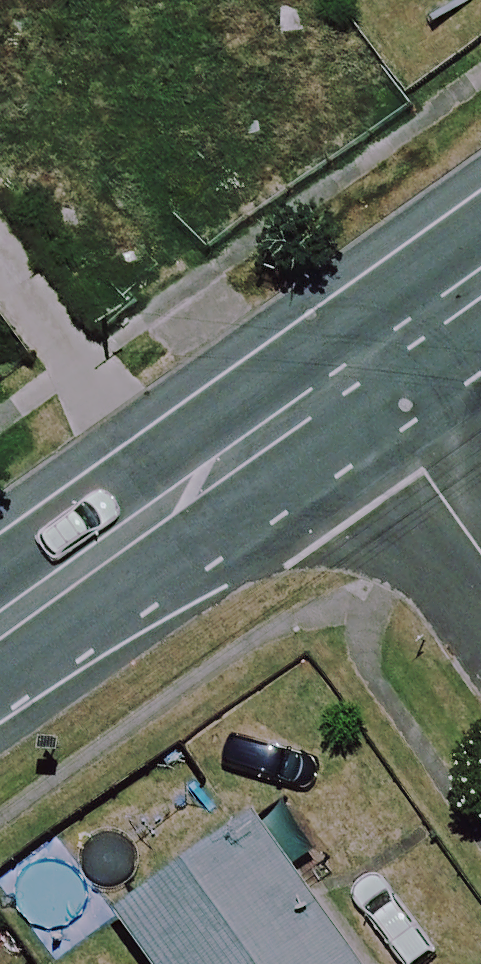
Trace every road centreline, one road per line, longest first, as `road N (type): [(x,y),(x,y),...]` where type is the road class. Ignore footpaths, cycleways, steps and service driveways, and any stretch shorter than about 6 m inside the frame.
road 1 (tertiary): [(354,375),(0,629)]
road 2 (residential): [(480,554),(354,375)]
road 3 (tertiary): [(480,284),(354,375)]

